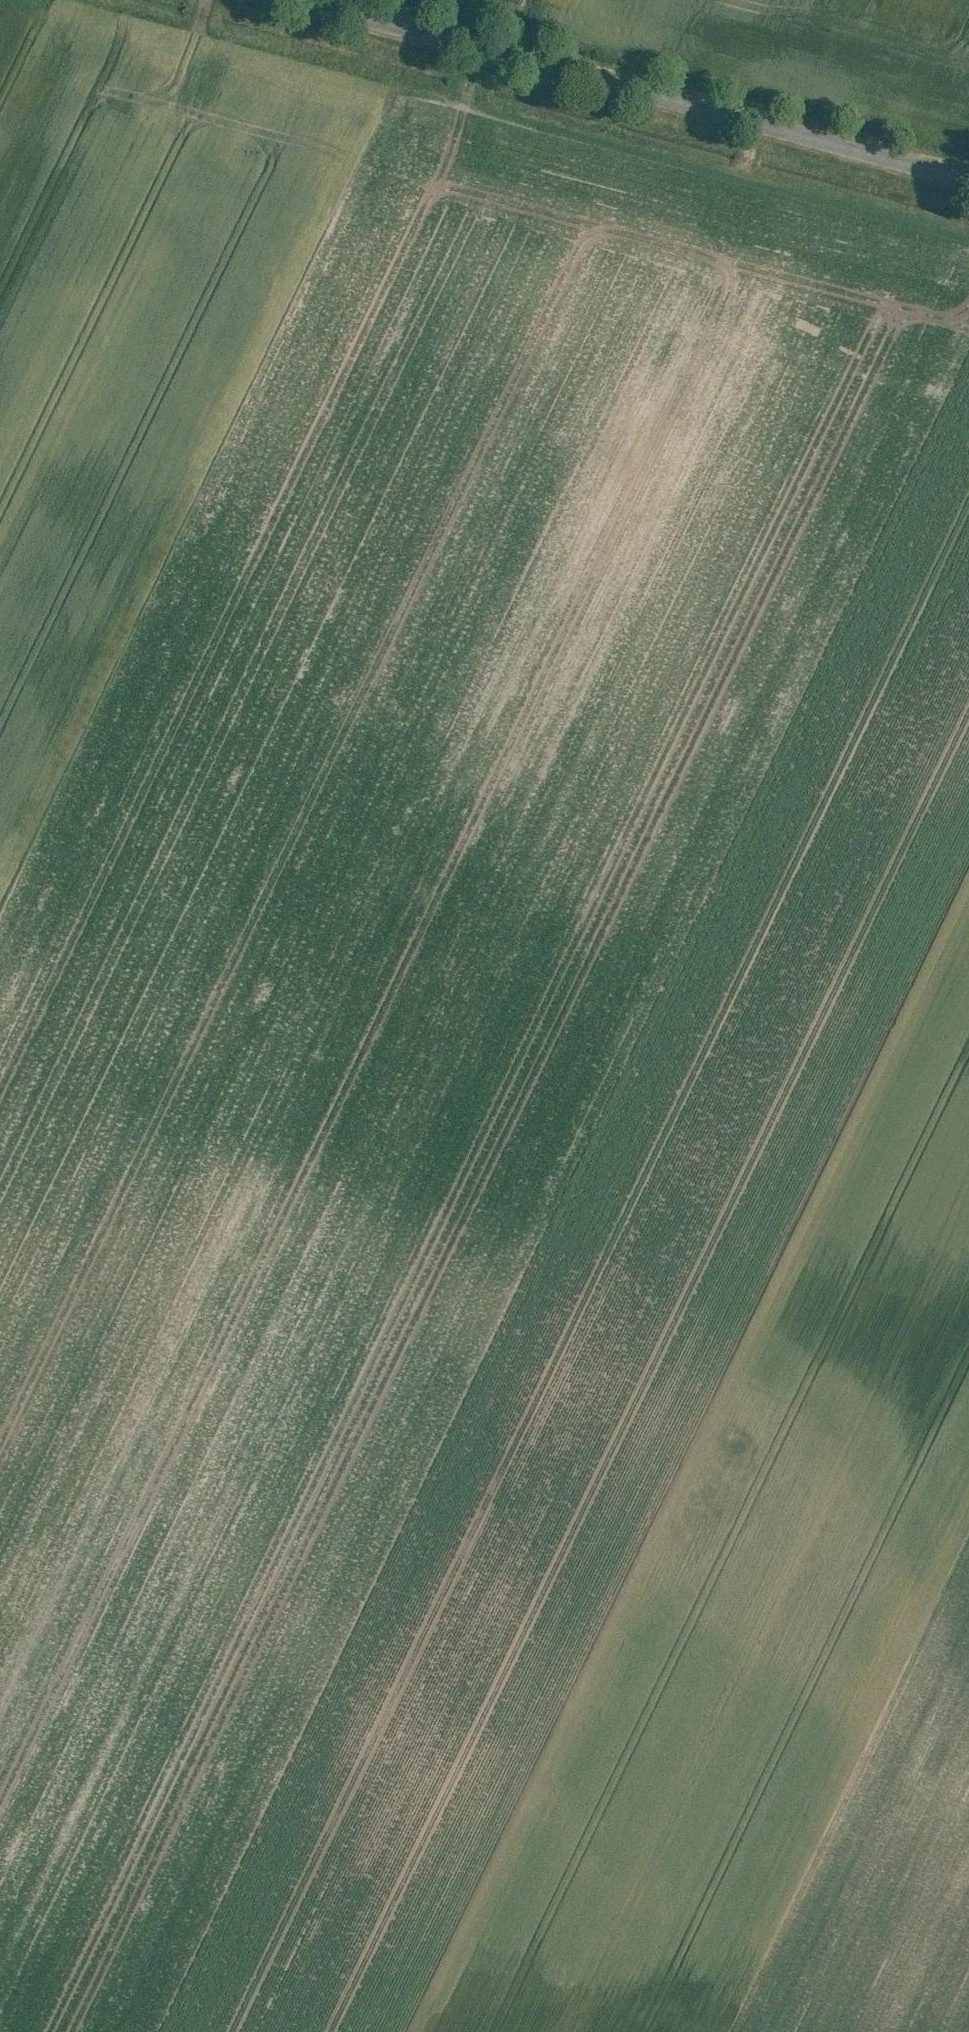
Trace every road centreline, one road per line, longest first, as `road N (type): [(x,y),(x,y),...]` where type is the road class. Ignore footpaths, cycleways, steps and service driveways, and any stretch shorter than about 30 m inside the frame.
road 1 (unclassified): [(266,0),(968,189)]

